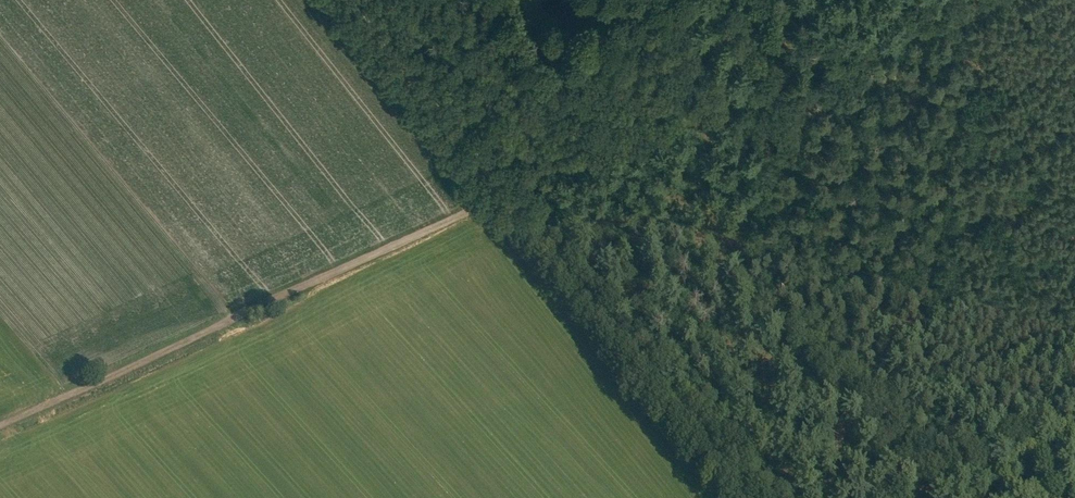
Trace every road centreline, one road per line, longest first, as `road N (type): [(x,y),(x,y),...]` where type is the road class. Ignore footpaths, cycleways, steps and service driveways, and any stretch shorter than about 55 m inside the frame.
road 1 (track): [(351,0),(746,497)]
road 2 (track): [(0,423),(505,194)]
road 3 (track): [(972,0),(505,194)]

